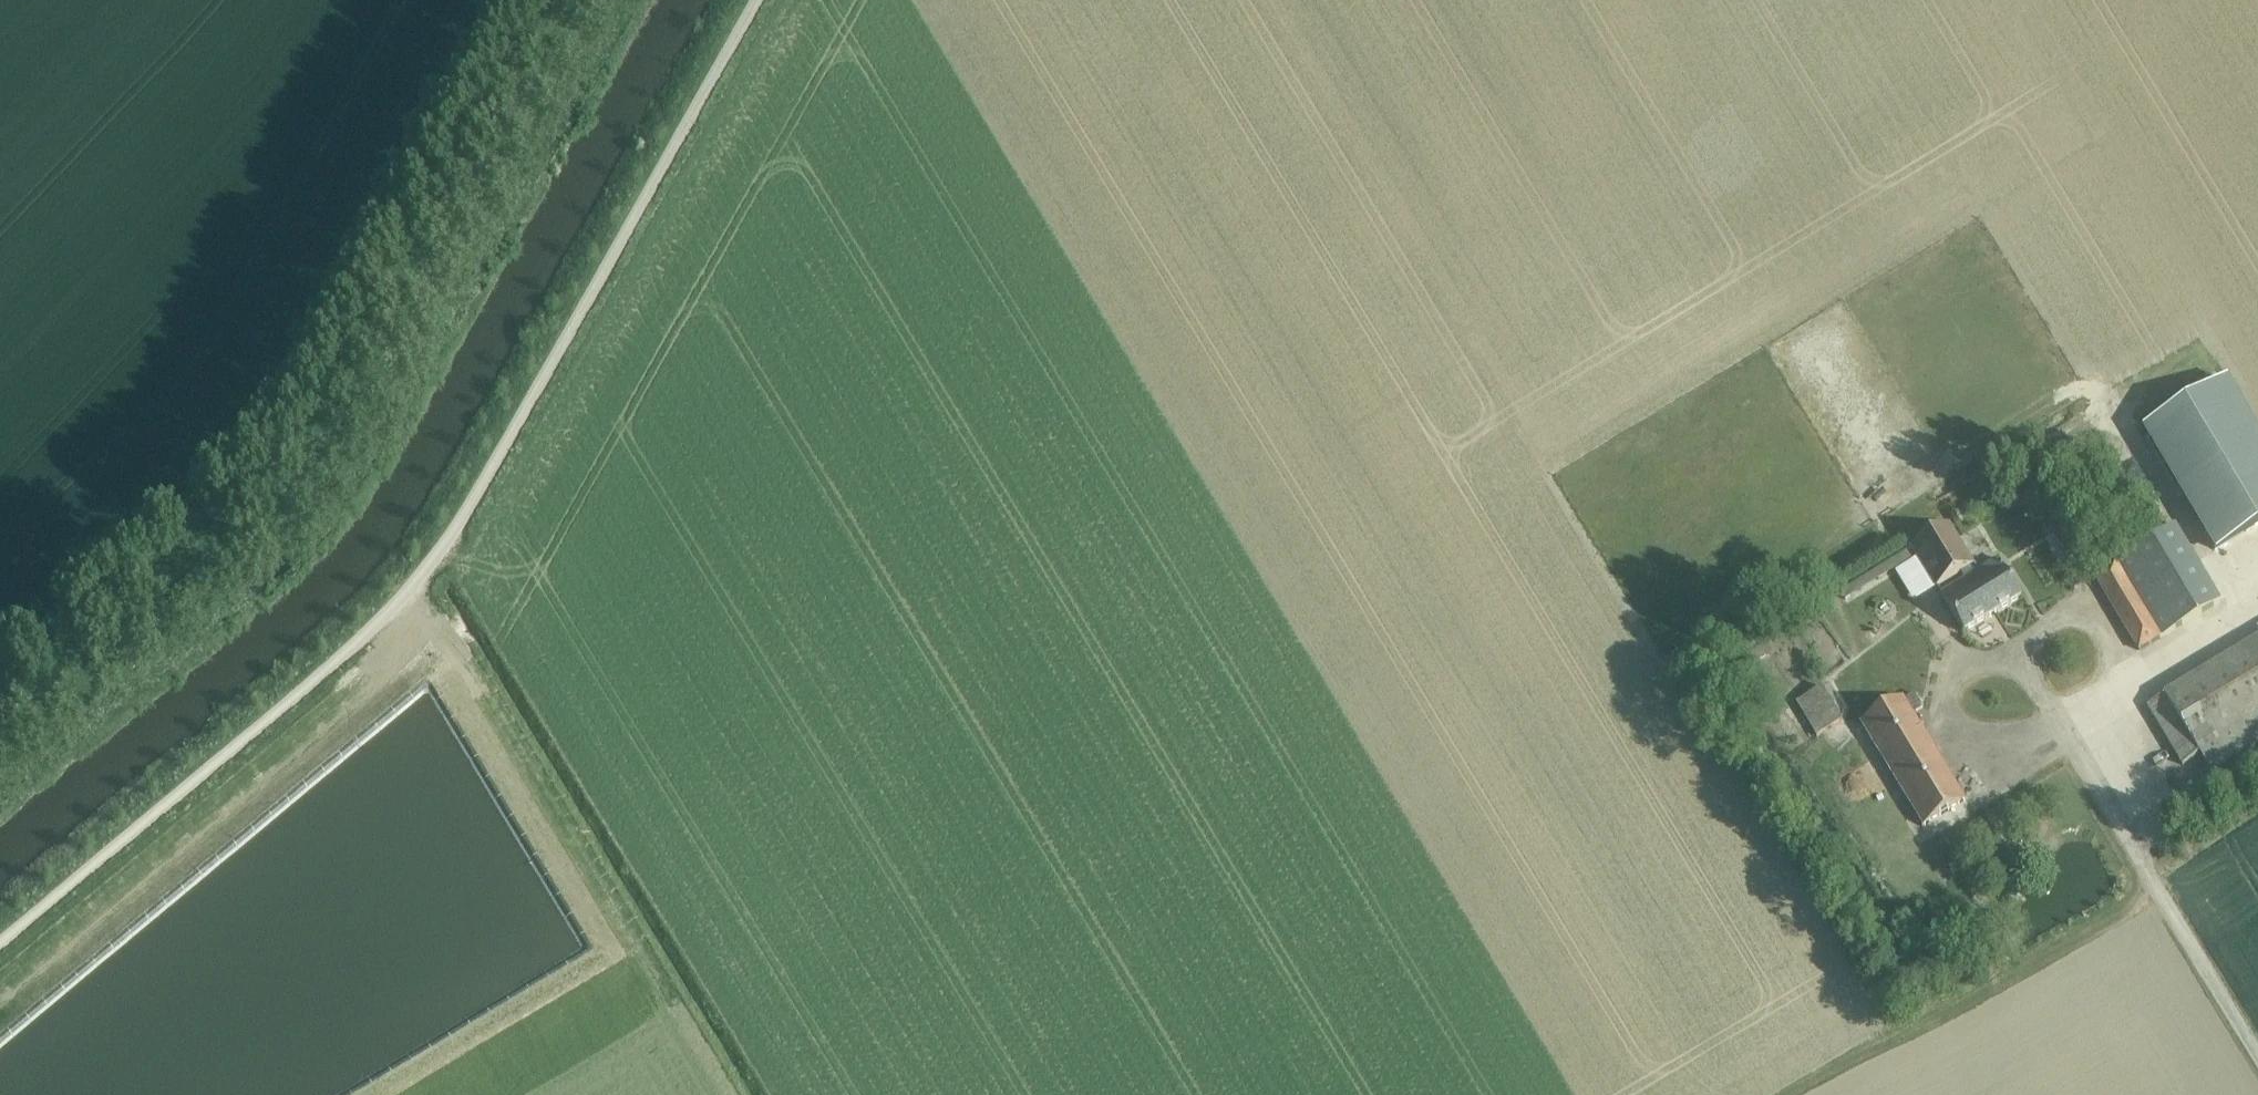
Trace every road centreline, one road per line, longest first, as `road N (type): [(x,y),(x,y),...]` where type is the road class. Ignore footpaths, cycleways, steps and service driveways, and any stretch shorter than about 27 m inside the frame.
road 1 (unclassified): [(0,946),(395,613),(501,457),(757,0)]

